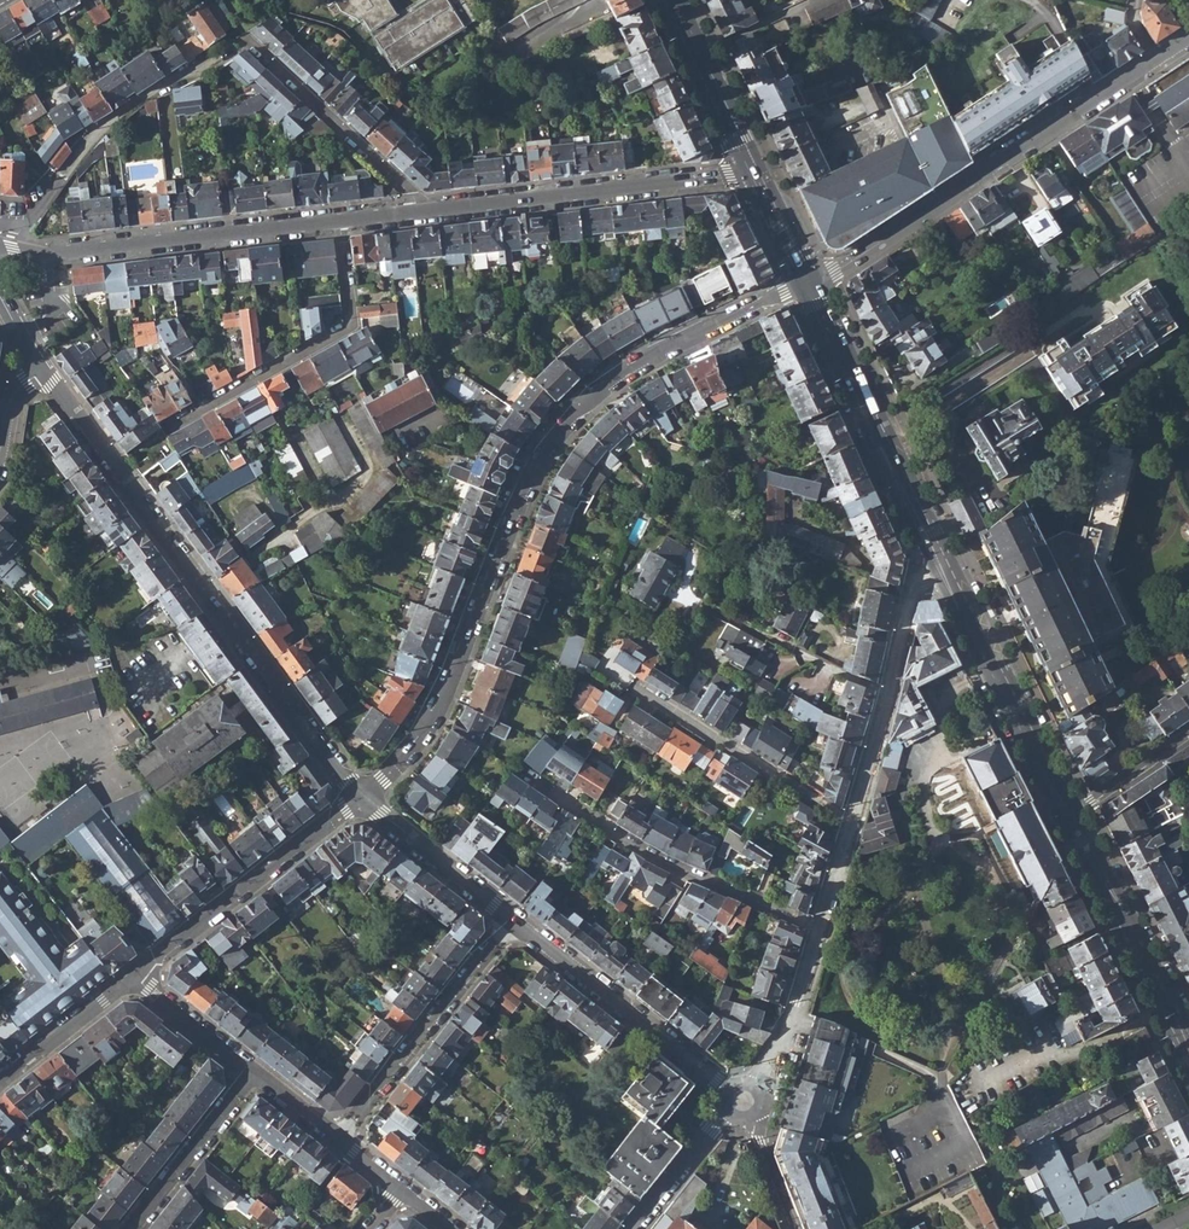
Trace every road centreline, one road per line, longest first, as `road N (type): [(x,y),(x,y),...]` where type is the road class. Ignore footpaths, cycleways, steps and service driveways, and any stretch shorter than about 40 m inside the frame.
road 1 (residential): [(807,282),(662,351),(572,419),(522,495),(446,695),(398,767),(361,797)]
road 2 (residential): [(22,253),(23,234),(45,199),(107,124),(240,42),(252,43),(412,193),(419,210)]
road 3 (residential): [(41,371),(361,797)]
road 4 (residential): [(1188,38),(851,261),(807,282)]
road 5 (residential): [(419,210),(756,172)]
road 6 (residential): [(819,930),(673,866),(524,774)]
road 7 (residential): [(22,253),(339,220)]
road 8 (secondary): [(807,282),(945,565)]
road 9 (residential): [(339,220),(350,325),(173,426)]
road 10 (residential): [(514,918),(743,1100)]
road 11 (residential): [(361,797),(135,976)]
road 12 (residential): [(851,823),(910,588),(945,565)]
road 13 (residential): [(514,918),(339,1138)]
road 14 (secondary): [(945,565),(1074,814)]
road 15 (residential): [(851,823),(640,688)]
road 16 (residential): [(254,1072),(134,1228)]
road 17 (residential): [(361,797),(514,918)]
road 18 (residential): [(743,1100),(763,1082),(819,930)]
road 19 (residential): [(135,976),(0,1083)]
road 20 (residential): [(630,1228),(743,1100)]
road 21 (residential): [(135,976),(254,1072)]
road 22 (secondary): [(1188,1040),(1125,913)]
road 23 (residential): [(1188,731),(1074,814)]
road 24 (residential): [(791,1228),(743,1100)]
road 25 (secondary): [(700,52),(756,172)]
road 26 (secondary): [(756,172),(807,282)]
road 27 (residential): [(808,0),(700,52)]

